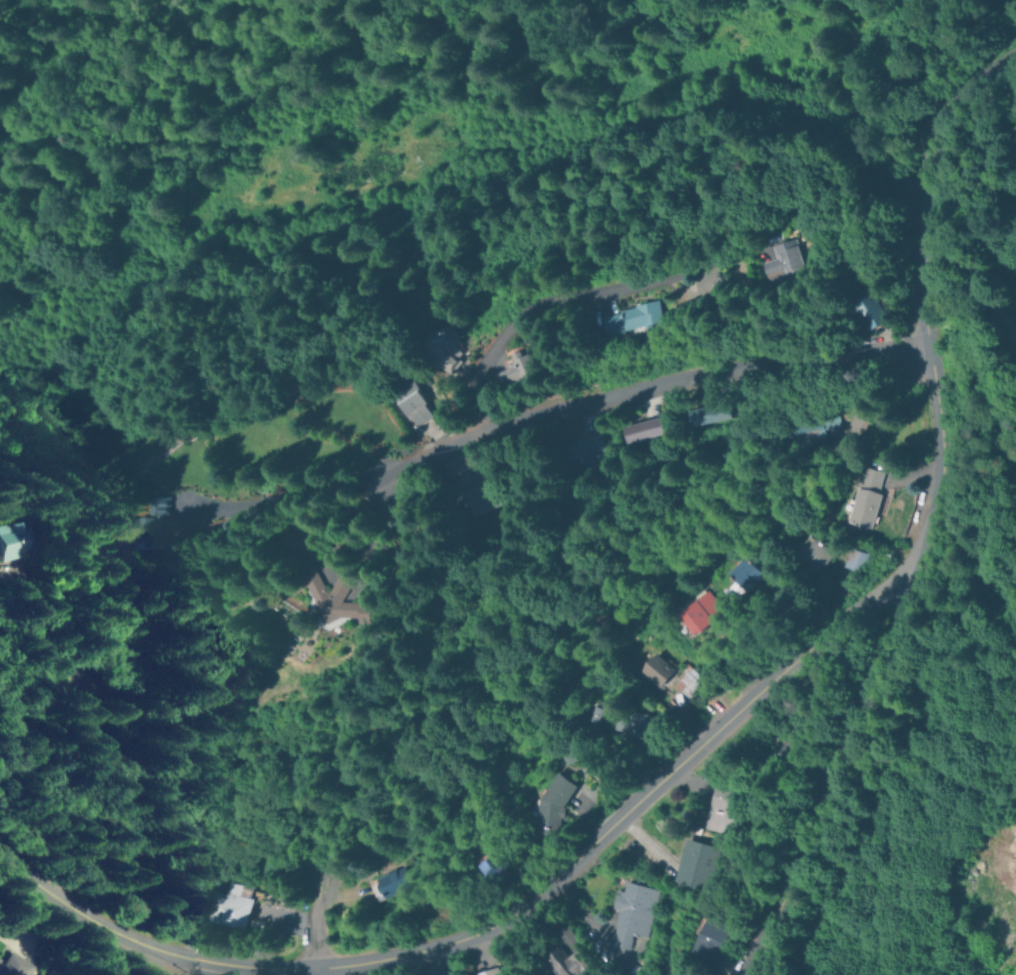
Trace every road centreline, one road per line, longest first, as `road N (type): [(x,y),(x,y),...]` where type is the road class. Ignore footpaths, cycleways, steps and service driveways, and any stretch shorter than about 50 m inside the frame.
road 1 (tertiary): [(0,845),(64,898),(178,953),(317,967),(435,943),(514,903),(575,854),(886,578)]
road 2 (tertiary): [(722,974),(822,765),(871,607),(915,508),(920,439),(906,254),(913,179),(931,125),(954,95),(1015,46)]
road 3 (residential): [(340,520),(521,421),(744,367),(913,344)]

